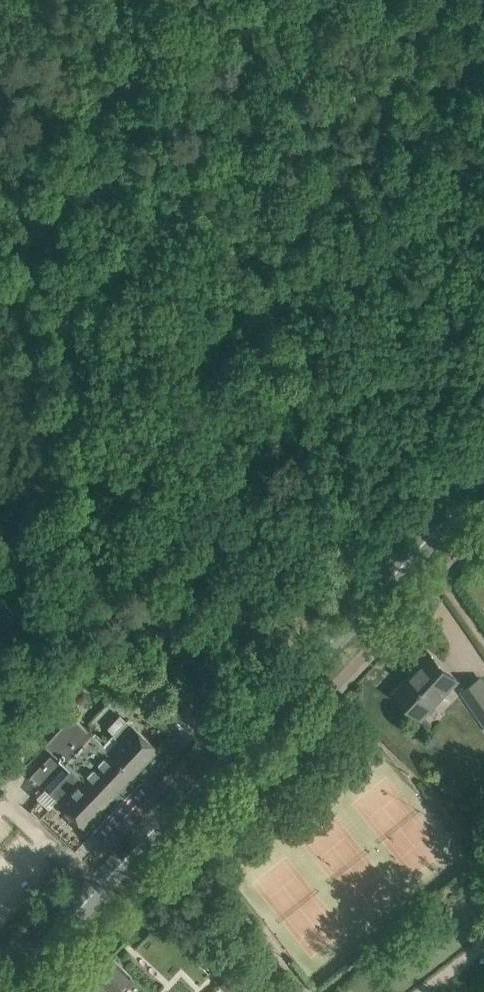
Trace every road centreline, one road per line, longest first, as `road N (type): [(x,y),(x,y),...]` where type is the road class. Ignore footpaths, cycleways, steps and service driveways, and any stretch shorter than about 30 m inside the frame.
road 1 (tertiary): [(0,991),(483,481)]

